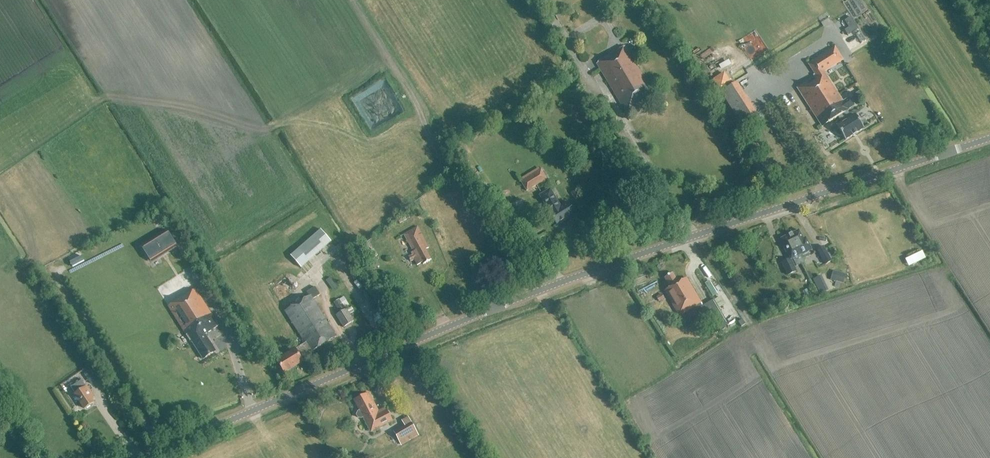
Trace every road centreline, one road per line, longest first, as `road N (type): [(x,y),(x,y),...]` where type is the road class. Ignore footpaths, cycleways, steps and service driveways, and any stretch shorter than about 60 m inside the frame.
road 1 (tertiary): [(147,457),(509,302),(989,138)]

